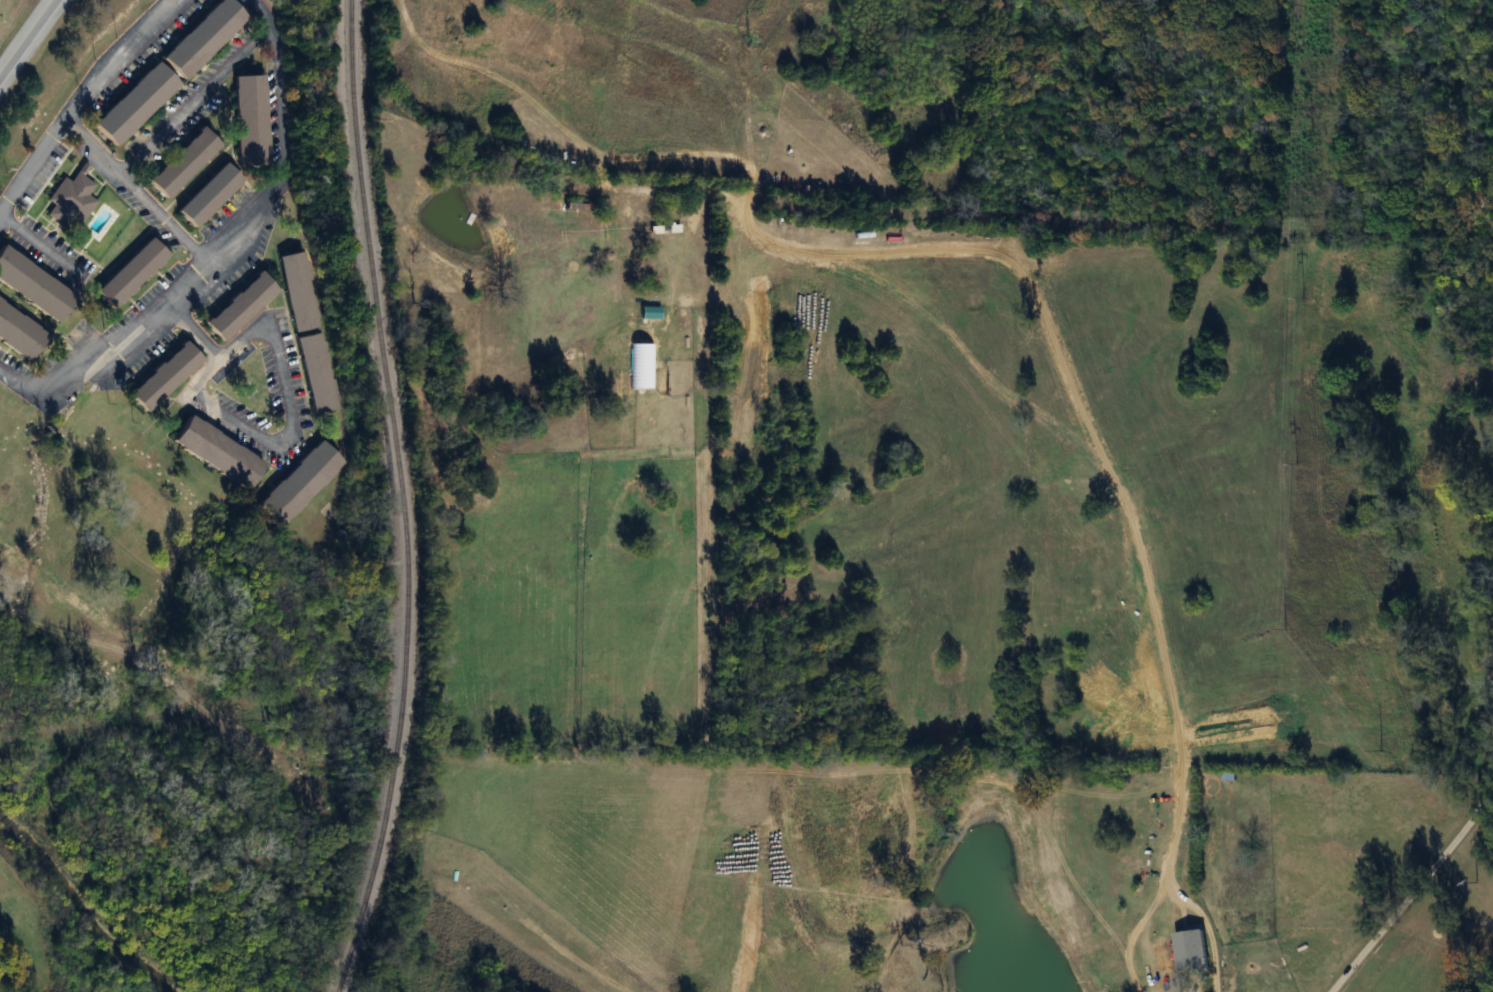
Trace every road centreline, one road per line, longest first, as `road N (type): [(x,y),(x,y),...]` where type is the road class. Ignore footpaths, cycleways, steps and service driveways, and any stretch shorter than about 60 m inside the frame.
road 1 (residential): [(1329,991),(1472,817),(1492,738)]

